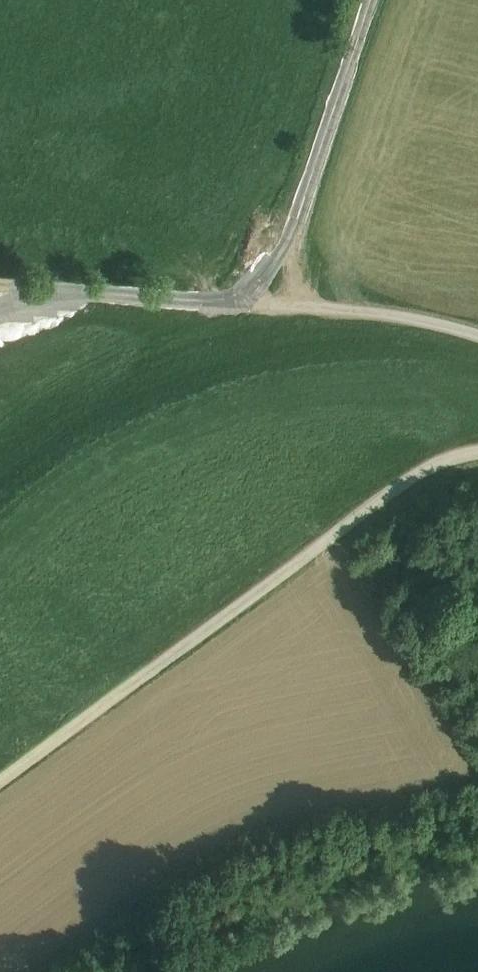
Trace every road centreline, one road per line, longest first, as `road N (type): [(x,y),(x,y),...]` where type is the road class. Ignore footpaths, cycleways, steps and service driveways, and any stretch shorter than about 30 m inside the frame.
road 1 (unclassified): [(0,781),(394,491),(477,454)]
road 2 (track): [(477,333),(384,314),(0,284)]

